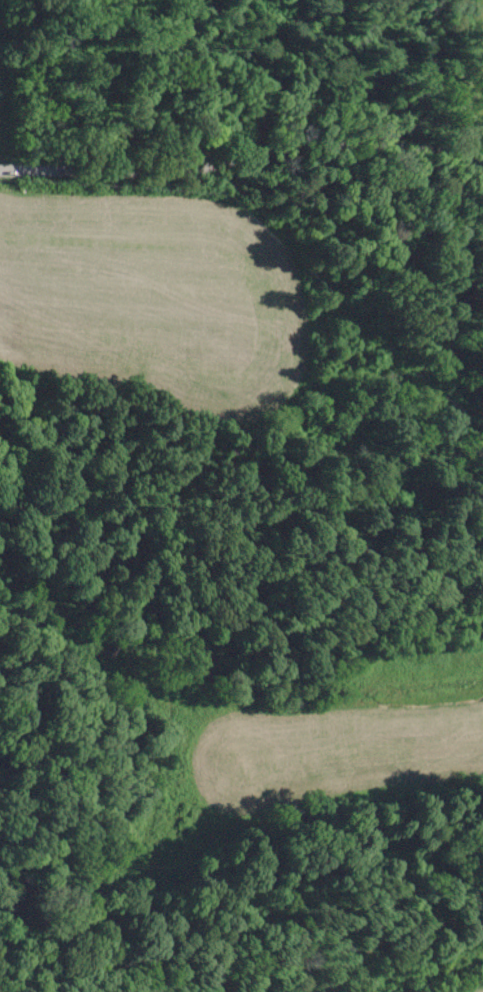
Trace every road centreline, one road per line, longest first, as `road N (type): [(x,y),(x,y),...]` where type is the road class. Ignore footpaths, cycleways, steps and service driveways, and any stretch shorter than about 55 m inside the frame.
road 1 (residential): [(482,170),(0,184)]

